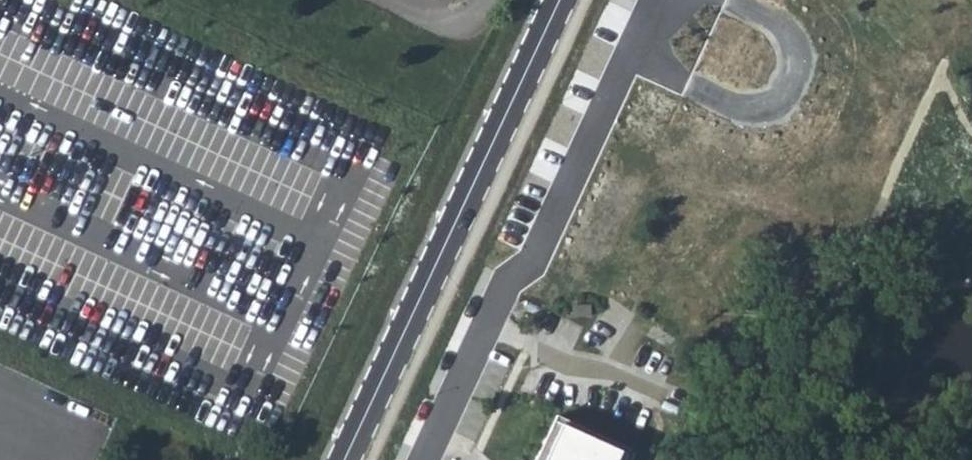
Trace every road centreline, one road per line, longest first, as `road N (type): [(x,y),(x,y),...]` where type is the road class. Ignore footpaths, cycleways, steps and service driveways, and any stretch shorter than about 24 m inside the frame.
road 1 (secondary): [(561,0),(344,459)]

